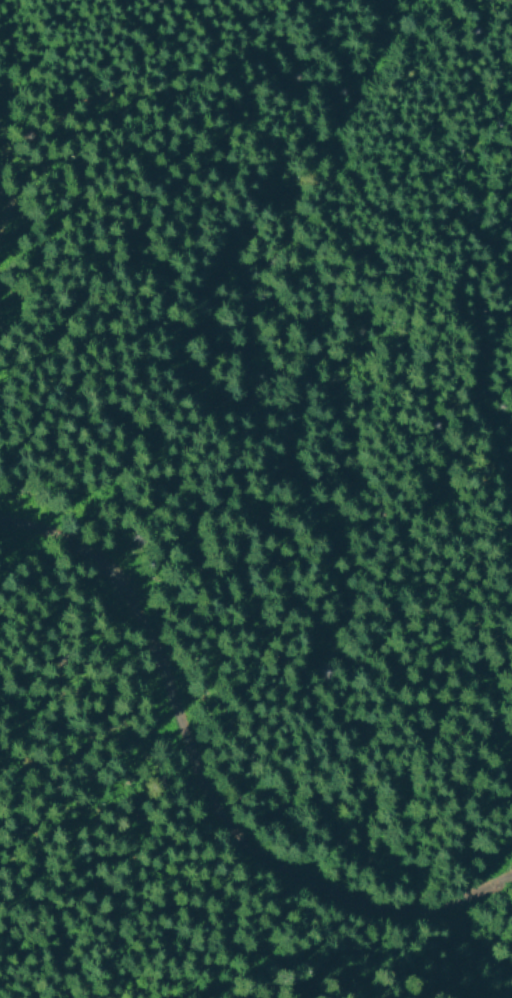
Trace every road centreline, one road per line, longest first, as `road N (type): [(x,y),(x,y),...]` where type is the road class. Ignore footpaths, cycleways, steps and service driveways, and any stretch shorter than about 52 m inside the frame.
road 1 (residential): [(511,873),(442,907),(383,910),(310,889),(263,862),(213,807),(126,588),(71,542),(0,517)]
road 2 (track): [(0,269),(18,191),(12,108),(21,0)]

